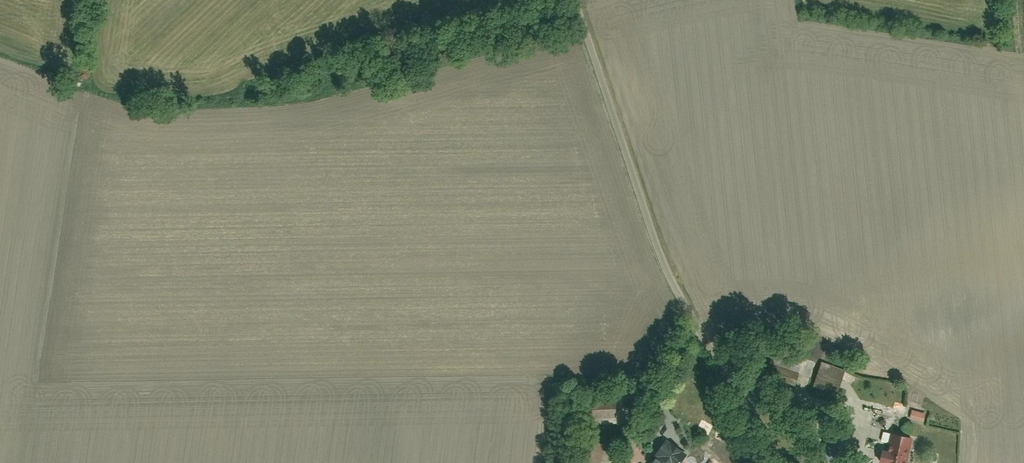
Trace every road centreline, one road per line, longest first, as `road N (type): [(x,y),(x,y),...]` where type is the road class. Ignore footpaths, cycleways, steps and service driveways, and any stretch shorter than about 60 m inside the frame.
road 1 (residential): [(760,462),(663,258),(574,0)]

